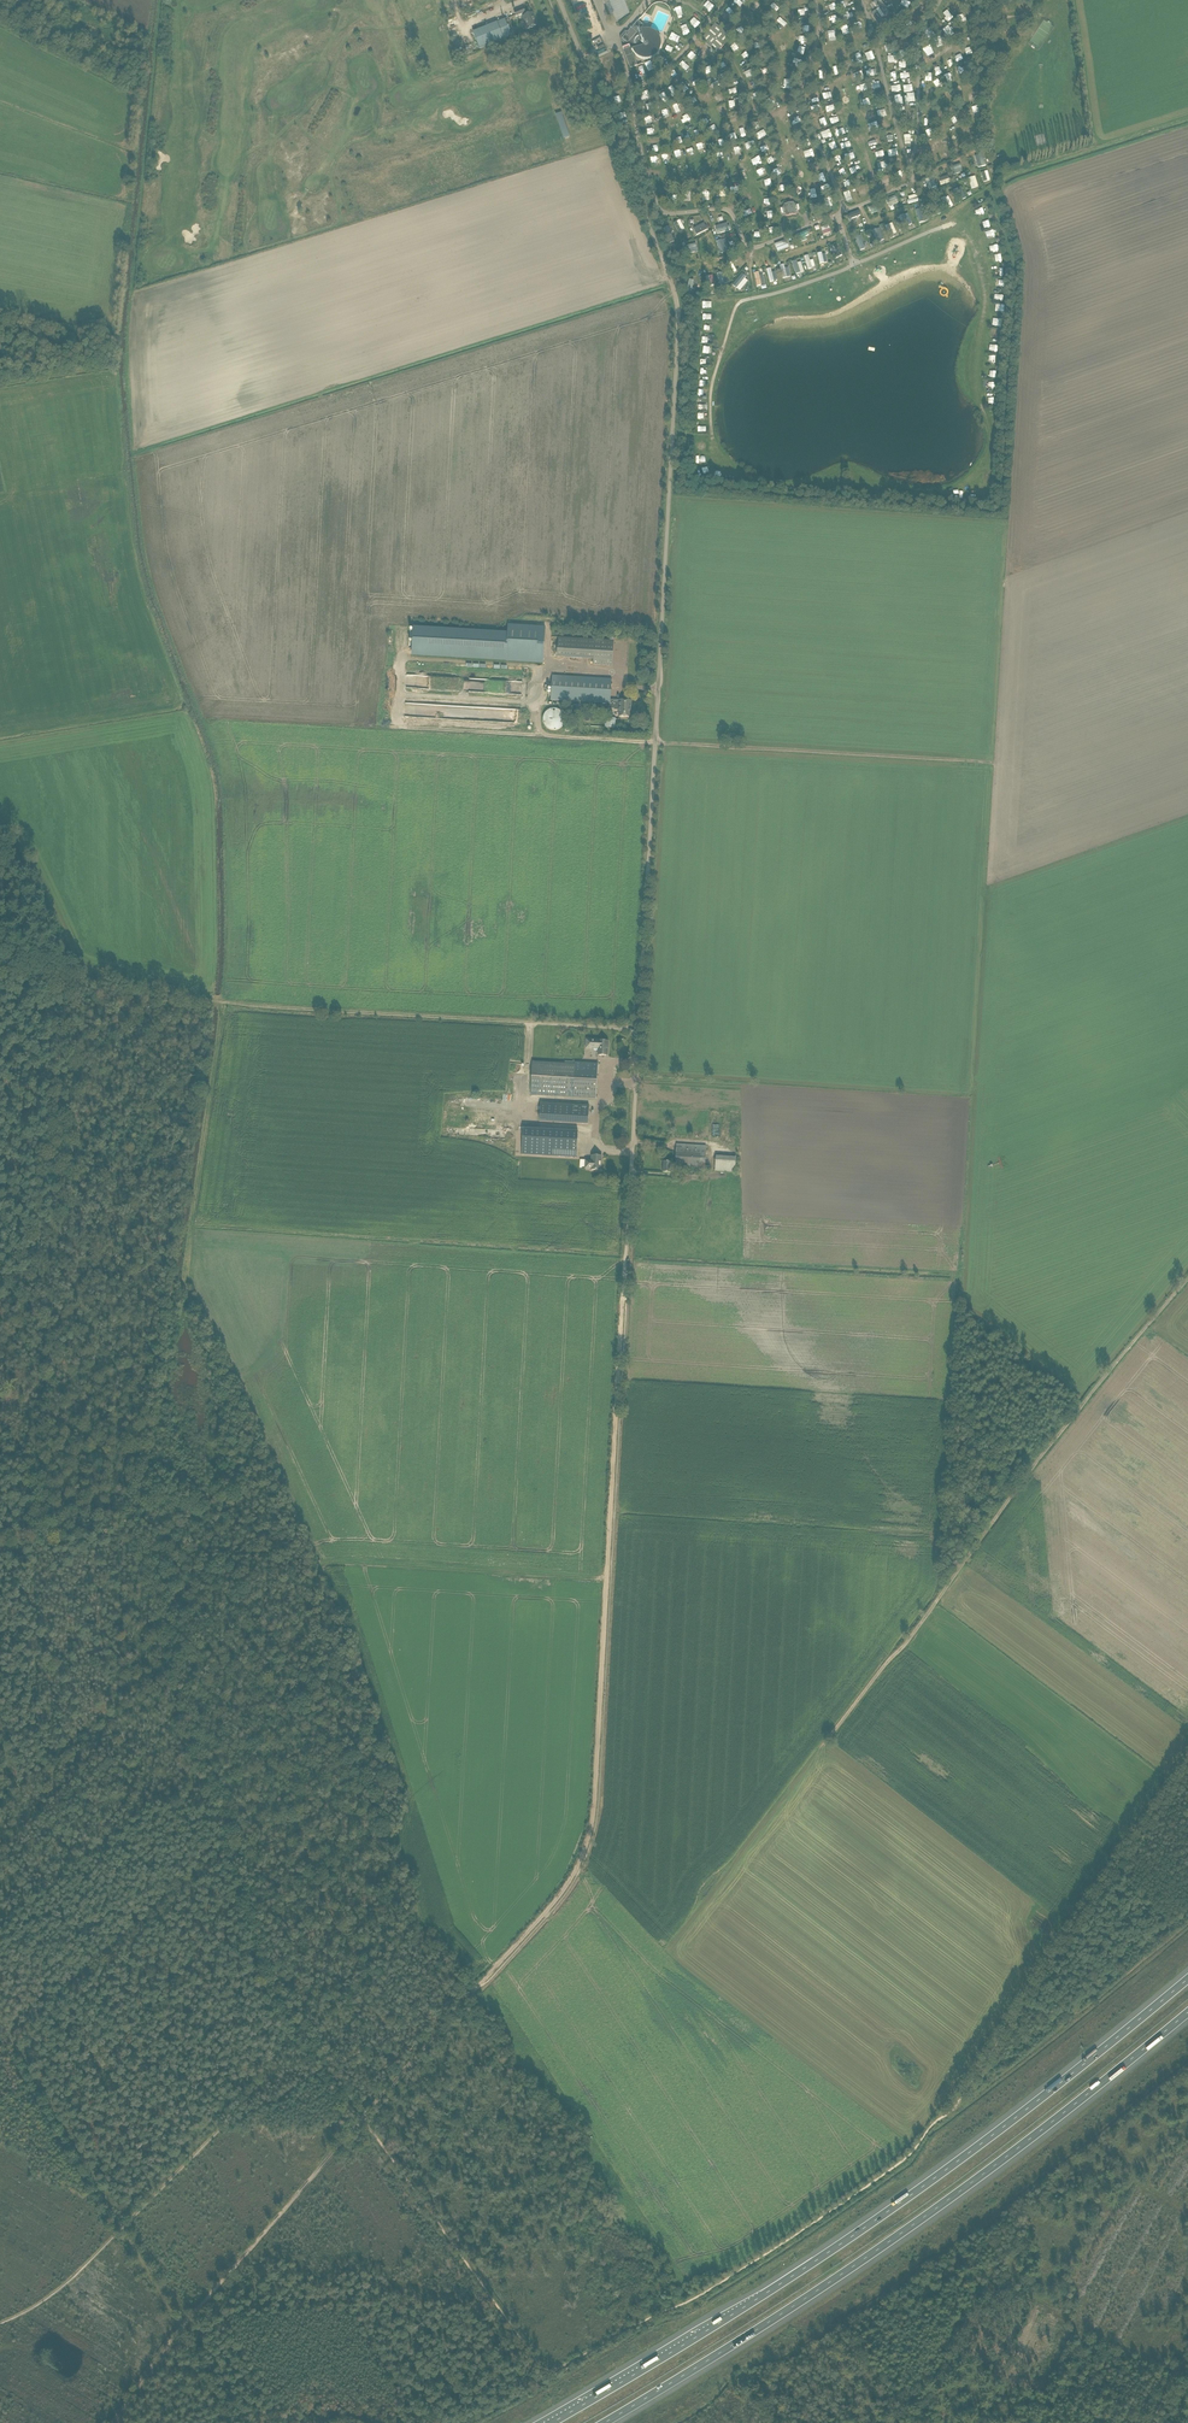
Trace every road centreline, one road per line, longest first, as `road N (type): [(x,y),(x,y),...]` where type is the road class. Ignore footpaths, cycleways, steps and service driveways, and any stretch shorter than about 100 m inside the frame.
road 1 (unclassified): [(623,1295),(678,315),(560,0)]
road 2 (motorway): [(1187,1978),(853,2236),(551,2422)]
road 3 (track): [(477,1988),(561,1893),(590,1830),(623,1295)]
road 4 (track): [(1007,576),(963,1300)]
road 5 (motorway): [(603,2422),(923,2218),(1187,2012)]
road 6 (track): [(996,762),(368,725)]
road 7 (track): [(831,1733),(1038,1457),(1187,1279)]
road 8 (track): [(209,999),(640,1030)]
road 9 (track): [(181,2331),(11,2037)]
road 10 (track): [(229,1847),(134,1521)]
road 11 (track): [(712,439),(718,455),(759,483),(809,482),(845,468),(902,488),(943,492),(981,464)]
road 12 (track): [(11,2037),(229,1847)]
road 13 (track): [(362,2123),(181,2331)]
road 14 (track): [(322,2068),(274,1986),(229,1847)]
road 15 (track): [(911,185),(990,145),(968,0)]
road 16 (track): [(0,958),(83,962),(209,999)]
road 17 (track): [(134,1521),(43,1529),(43,1468),(0,1462)]
road 18 (track): [(477,1988),(363,2119)]

